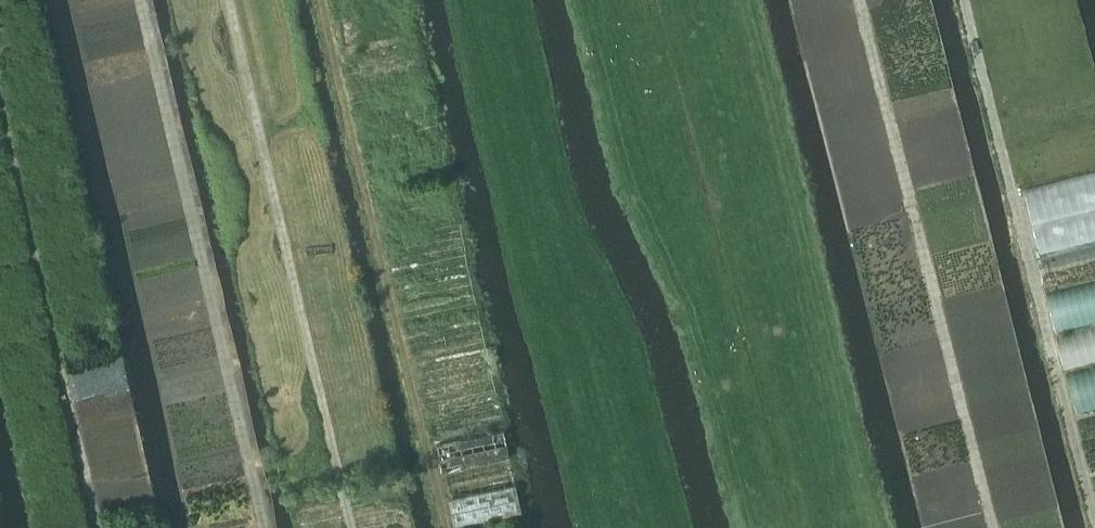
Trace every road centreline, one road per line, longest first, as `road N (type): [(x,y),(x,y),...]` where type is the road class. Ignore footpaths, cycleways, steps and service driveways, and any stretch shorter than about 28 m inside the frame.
road 1 (track): [(350,527),(229,0)]

